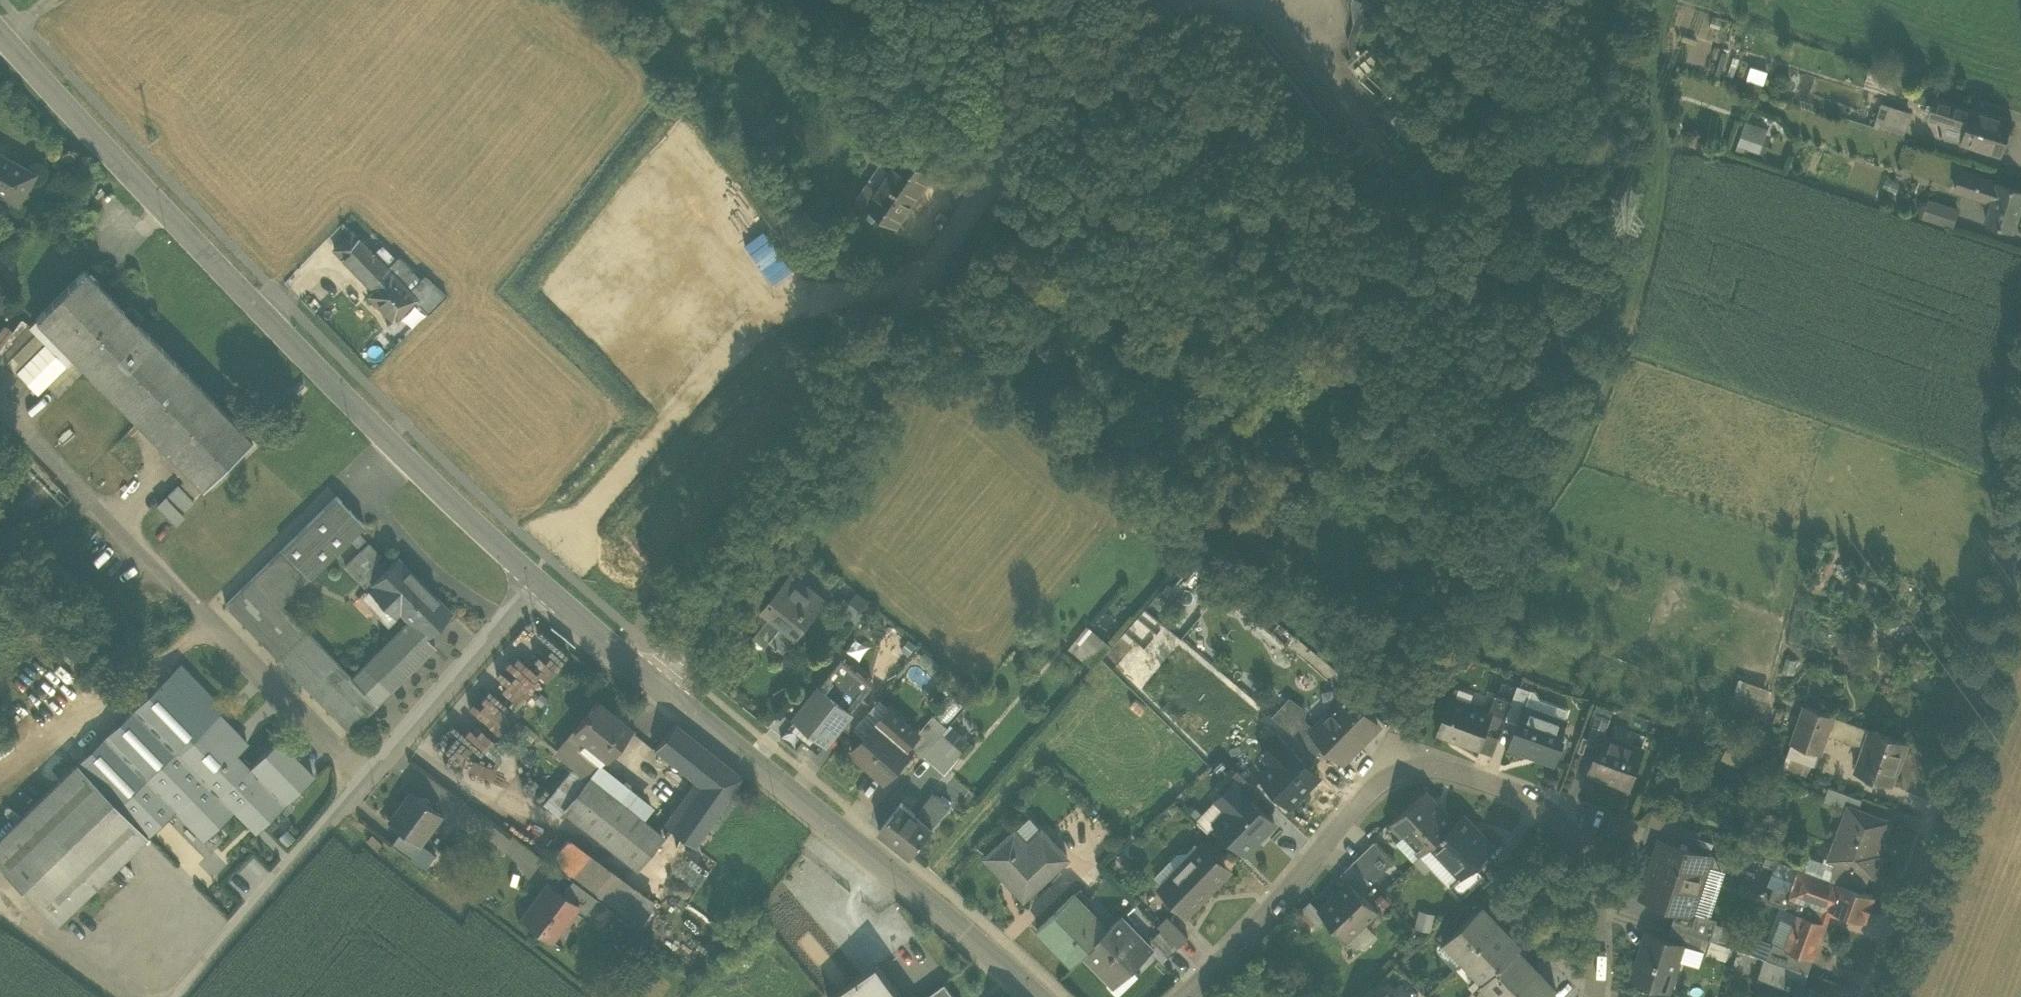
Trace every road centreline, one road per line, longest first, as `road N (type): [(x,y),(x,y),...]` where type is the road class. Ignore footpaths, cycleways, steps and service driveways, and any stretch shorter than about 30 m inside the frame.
road 1 (track): [(1387,765),(1392,735),(1587,441),(1629,324),(1664,169),(1661,28),(1670,0)]
road 2 (tertiary): [(0,35),(357,409),(536,580)]
road 3 (residential): [(1597,996),(1598,891),(1570,818),(1466,774),(1387,765),(1279,908),(1186,996)]
road 4 (unclassified): [(665,684),(1044,119)]
road 5 (residential): [(1873,996),(1967,731),(2020,518)]
road 6 (tertiary): [(665,684),(883,856),(1038,996)]
road 7 (unclassified): [(365,786),(163,570)]
road 8 (unclassified): [(174,996),(365,786)]
road 9 (residential): [(365,786),(536,580)]
road 10 (tertiary): [(536,580),(665,684)]

